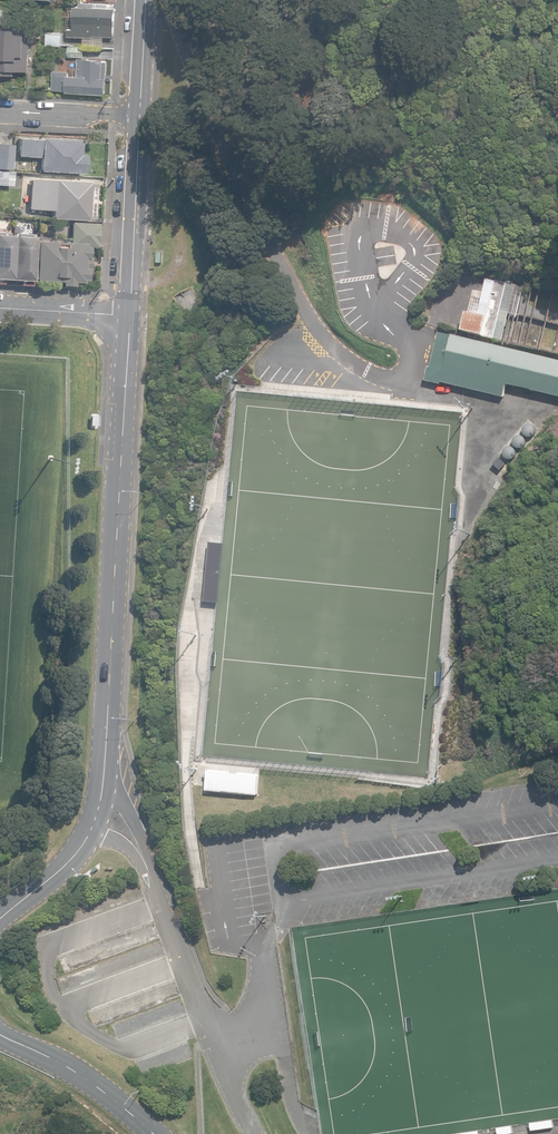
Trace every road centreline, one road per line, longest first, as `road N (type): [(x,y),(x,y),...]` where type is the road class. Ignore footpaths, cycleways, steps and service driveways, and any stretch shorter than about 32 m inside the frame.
road 1 (tertiary): [(0,919),(78,849),(101,803),(130,314)]
road 2 (tertiary): [(130,314),(140,112)]
road 3 (tertiary): [(148,1133),(89,1085),(0,1036)]
road 4 (residential): [(140,112),(0,110)]
road 5 (unclassified): [(0,307),(130,314)]

